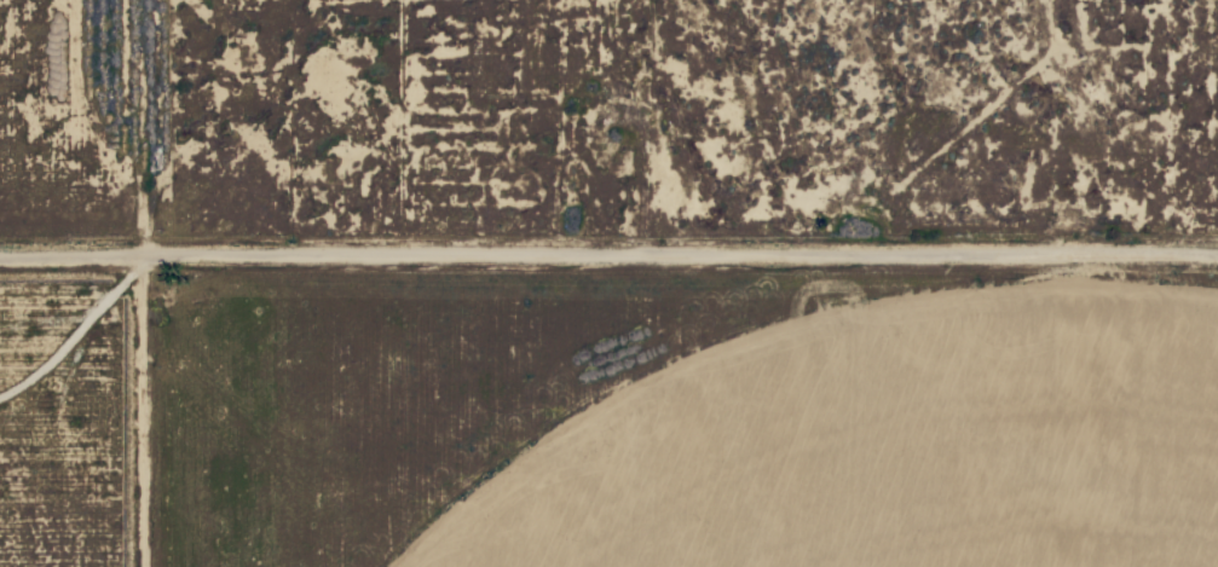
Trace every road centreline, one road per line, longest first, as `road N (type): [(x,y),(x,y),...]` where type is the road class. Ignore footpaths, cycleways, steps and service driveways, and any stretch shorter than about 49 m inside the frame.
road 1 (track): [(0,254),(133,261),(504,222),(1217,226)]
road 2 (track): [(136,566),(124,0)]
road 3 (track): [(812,226),(948,59),(948,0)]

